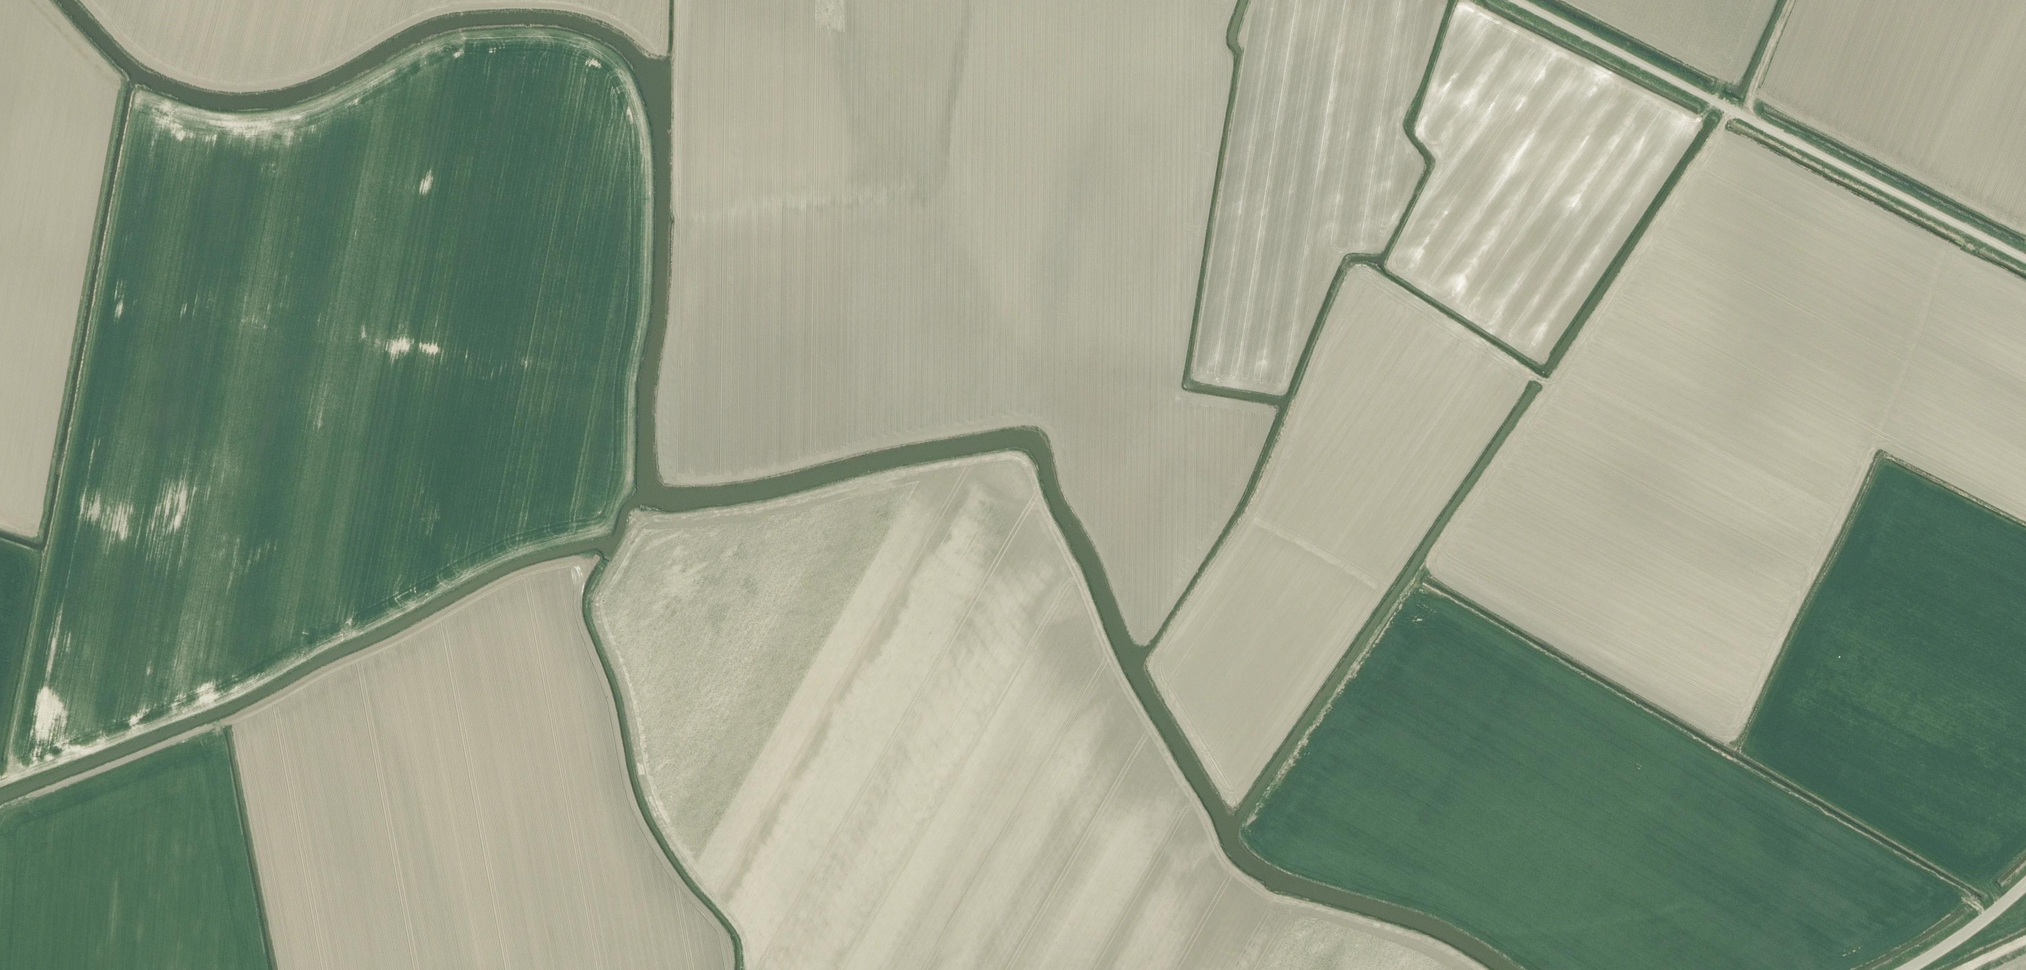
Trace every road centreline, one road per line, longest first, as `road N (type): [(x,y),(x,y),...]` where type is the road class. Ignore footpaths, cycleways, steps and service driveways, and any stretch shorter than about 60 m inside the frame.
road 1 (unclassified): [(2025,260),(1512,0)]
road 2 (tertiary): [(1907,969),(2025,885)]

